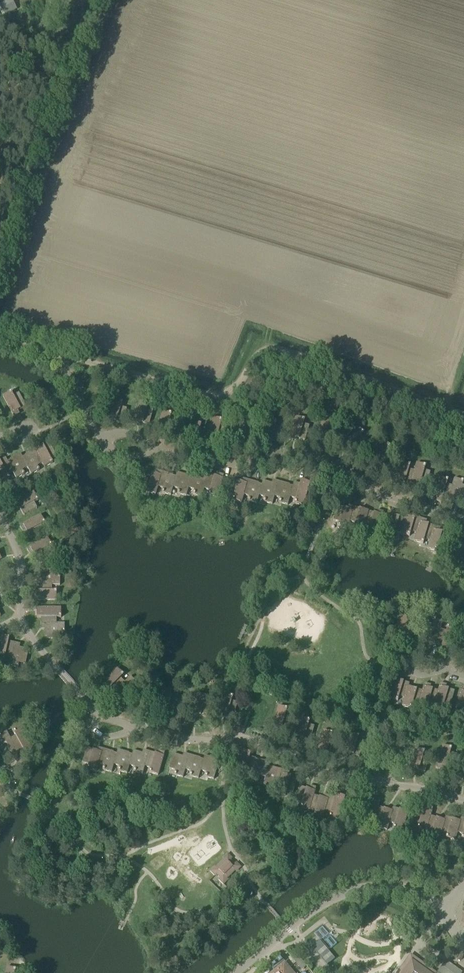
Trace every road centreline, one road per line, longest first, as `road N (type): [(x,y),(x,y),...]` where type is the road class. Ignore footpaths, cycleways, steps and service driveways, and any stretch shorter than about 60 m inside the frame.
road 1 (track): [(446,411),(284,351),(267,351),(228,393),(210,395),(0,340)]

